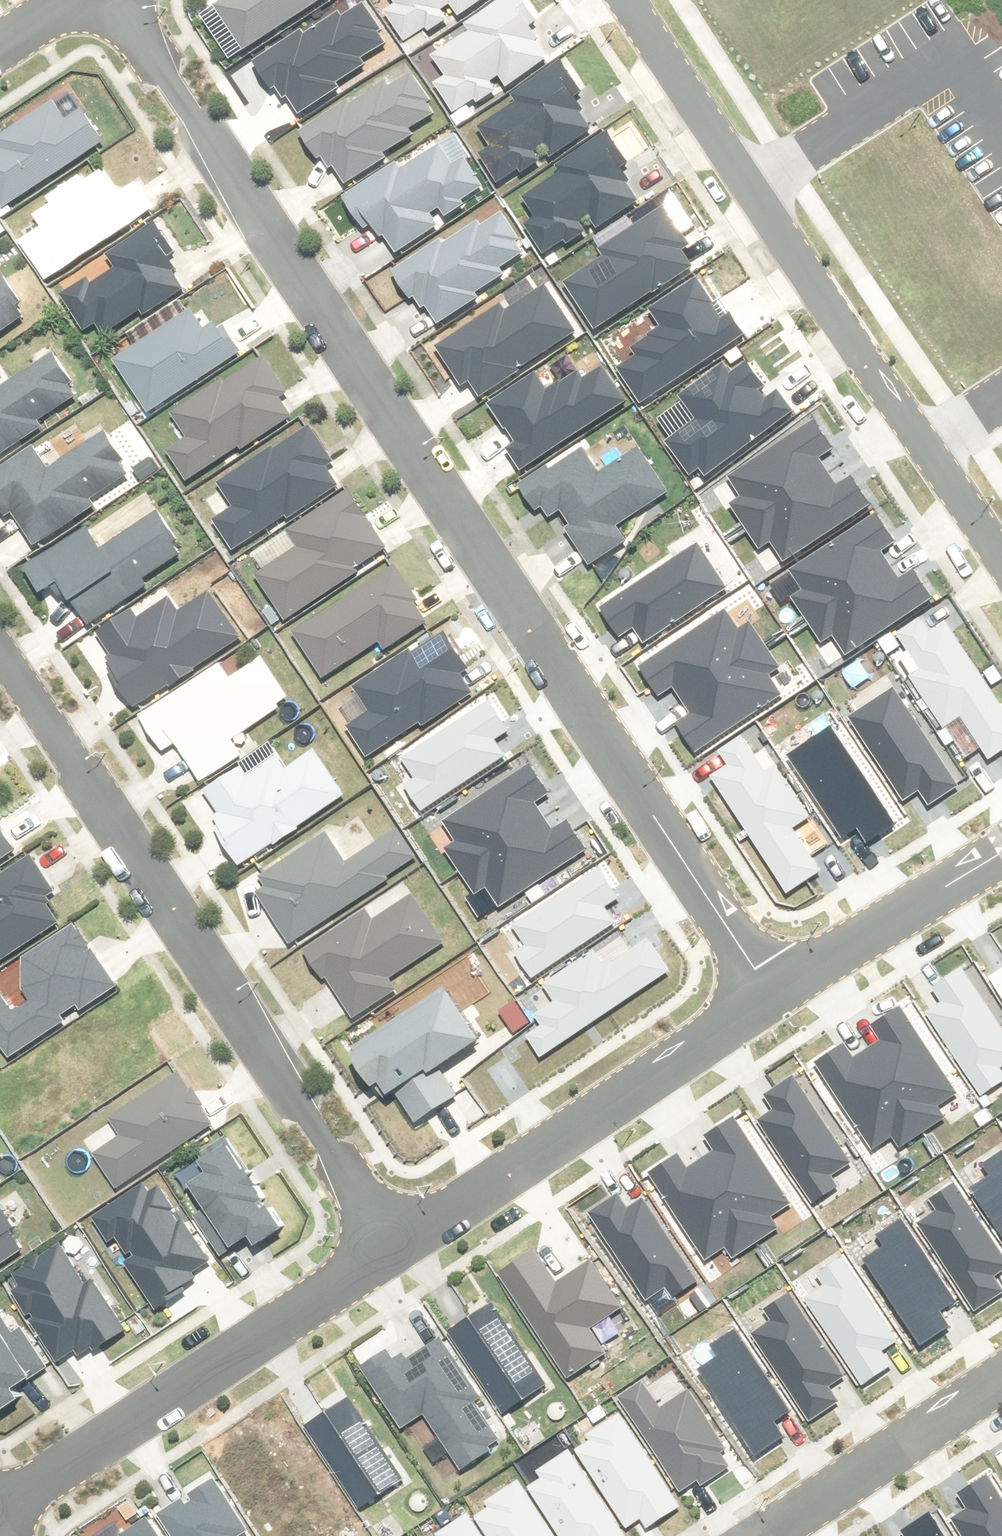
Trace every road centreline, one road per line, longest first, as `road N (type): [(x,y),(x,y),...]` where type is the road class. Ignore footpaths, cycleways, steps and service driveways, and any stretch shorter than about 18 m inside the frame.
road 1 (residential): [(773,995),(120,0)]
road 2 (residential): [(0,650),(391,1247)]
road 3 (residential): [(627,0),(1001,560)]
road 4 (residential): [(0,1514),(391,1247)]
road 5 (residential): [(391,1247),(773,995)]
road 6 (residential): [(764,1535),(1001,1378)]
road 7 (residential): [(773,995),(1001,852)]

